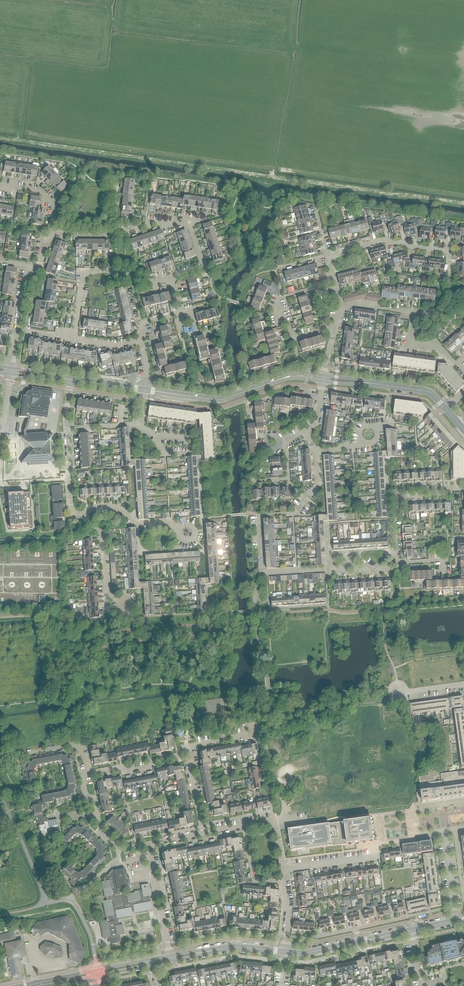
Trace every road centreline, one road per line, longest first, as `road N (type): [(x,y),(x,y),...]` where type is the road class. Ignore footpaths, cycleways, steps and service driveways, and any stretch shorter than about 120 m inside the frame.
road 1 (residential): [(412,312),(435,311),(450,285),(446,251),(385,240),(327,257)]
road 2 (tertiary): [(323,378),(289,376),(216,400),(144,389)]
road 3 (residential): [(261,572),(258,515),(292,513),(318,485),(317,452)]
road 4 (residential): [(51,233),(103,235),(151,220),(190,226)]
road 5 (residential): [(392,562),(396,494),(463,489)]
road 6 (residential): [(261,572),(392,562)]
road 7 (tertiary): [(446,407),(424,390),(323,378)]
road 8 (residential): [(283,869),(366,858),(378,843),(403,839)]
road 9 (residential): [(77,316),(87,273),(171,277)]
road 10 (tertiary): [(409,931),(284,952)]

